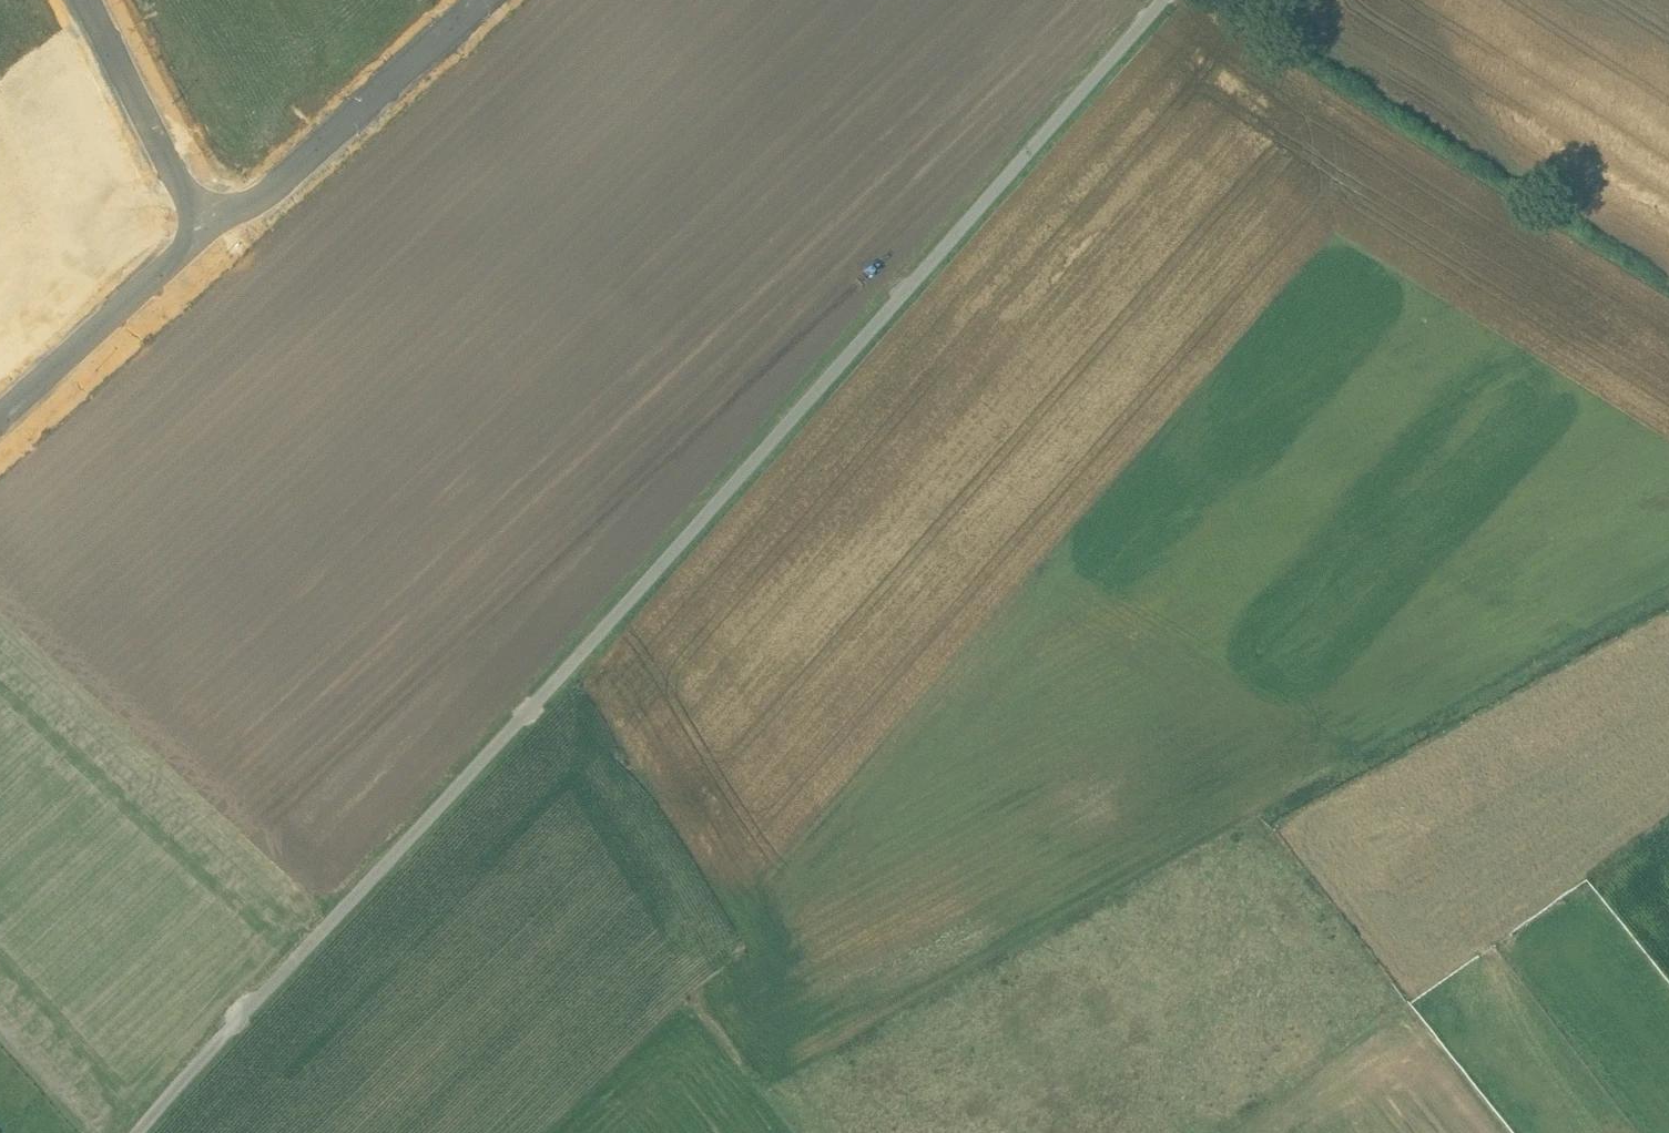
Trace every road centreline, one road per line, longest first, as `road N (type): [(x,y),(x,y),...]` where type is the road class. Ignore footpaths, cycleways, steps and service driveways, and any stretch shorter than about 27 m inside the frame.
road 1 (unclassified): [(134,1132),(716,502),(1161,0)]
road 2 (unclassified): [(213,226),(266,196),(482,0)]
road 3 (unclassified): [(0,419),(213,226)]
road 4 (unclassified): [(213,226),(92,0)]

